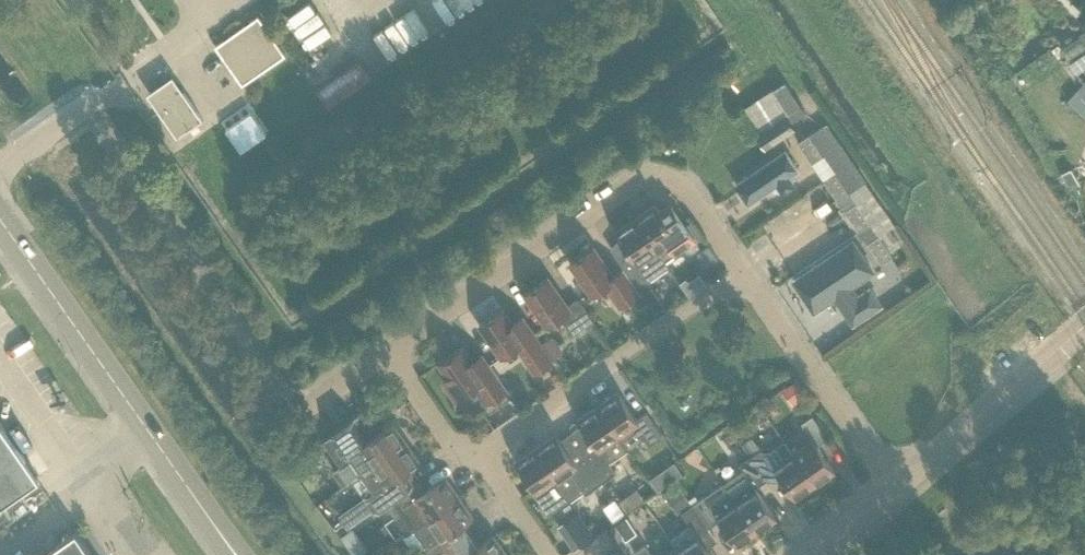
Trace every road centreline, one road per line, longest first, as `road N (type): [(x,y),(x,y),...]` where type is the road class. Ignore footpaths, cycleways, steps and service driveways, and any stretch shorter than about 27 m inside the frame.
road 1 (residential): [(741,270),(683,189),(638,180),(390,350)]
road 2 (secondary): [(228,546),(0,220)]
road 3 (residential): [(479,451),(741,270)]
road 4 (residential): [(896,488),(741,270)]
road 5 (residential): [(896,488),(1084,326)]
road 6 (residential): [(390,350),(457,449),(479,451)]
road 7 (residential): [(479,451),(550,554)]

